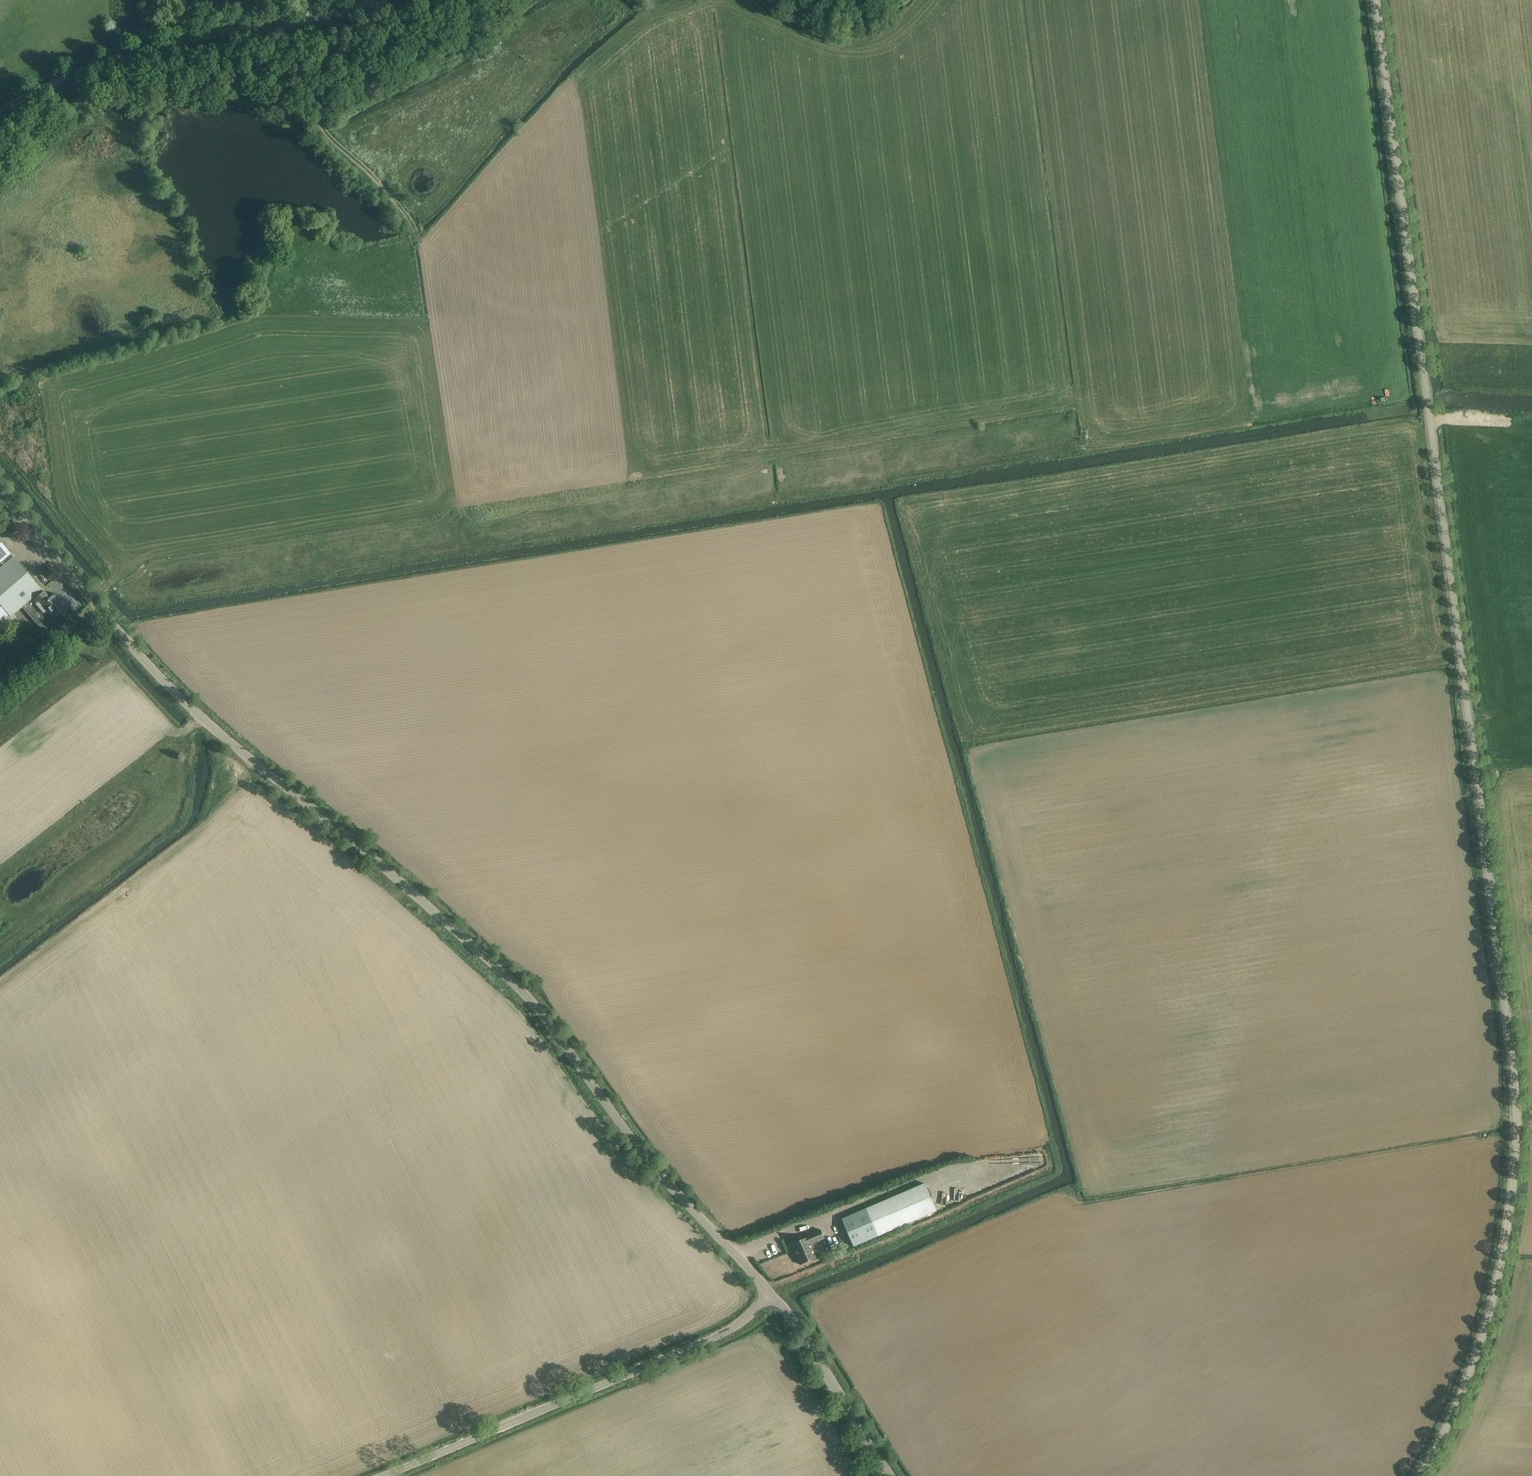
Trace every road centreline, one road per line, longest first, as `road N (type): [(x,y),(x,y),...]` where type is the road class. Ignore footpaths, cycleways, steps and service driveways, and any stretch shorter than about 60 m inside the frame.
road 1 (unclassified): [(1419,1475),(1489,1313),(1516,1126),(1376,0)]
road 2 (unclassified): [(773,1296),(662,1177),(521,990),(193,710),(0,493)]
road 3 (unclassified): [(384,1475),(699,1344),(773,1296)]
road 4 (unclassified): [(0,110),(133,53),(380,0)]
road 5 (unclassified): [(890,1475),(773,1296)]

